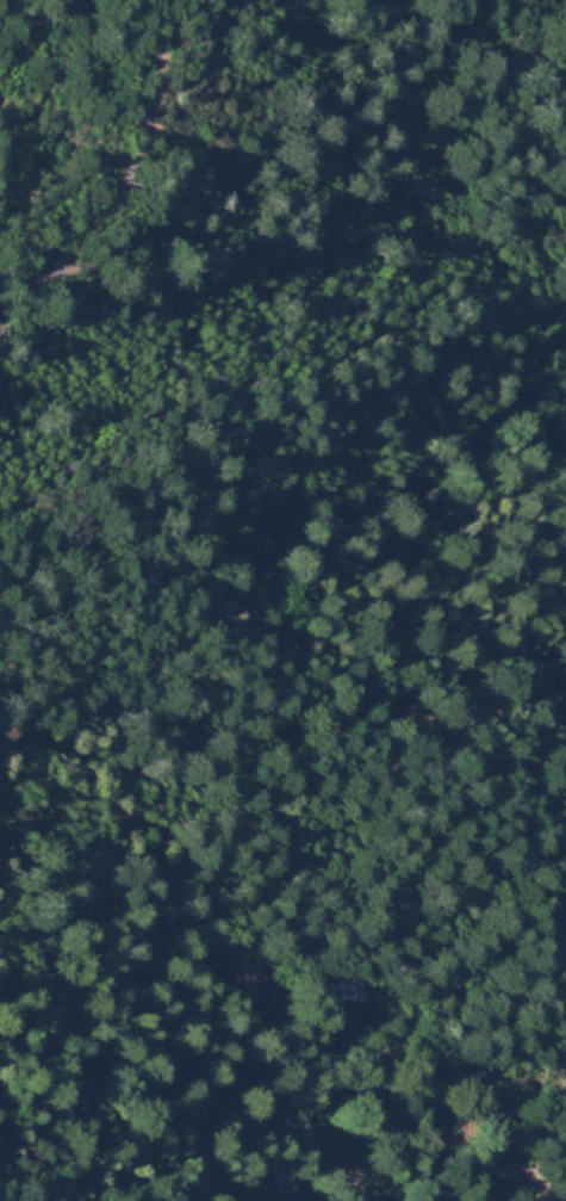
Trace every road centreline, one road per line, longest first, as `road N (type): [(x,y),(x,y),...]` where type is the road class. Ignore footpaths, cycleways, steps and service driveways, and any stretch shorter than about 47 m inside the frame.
road 1 (residential): [(513,1200),(332,1071)]

